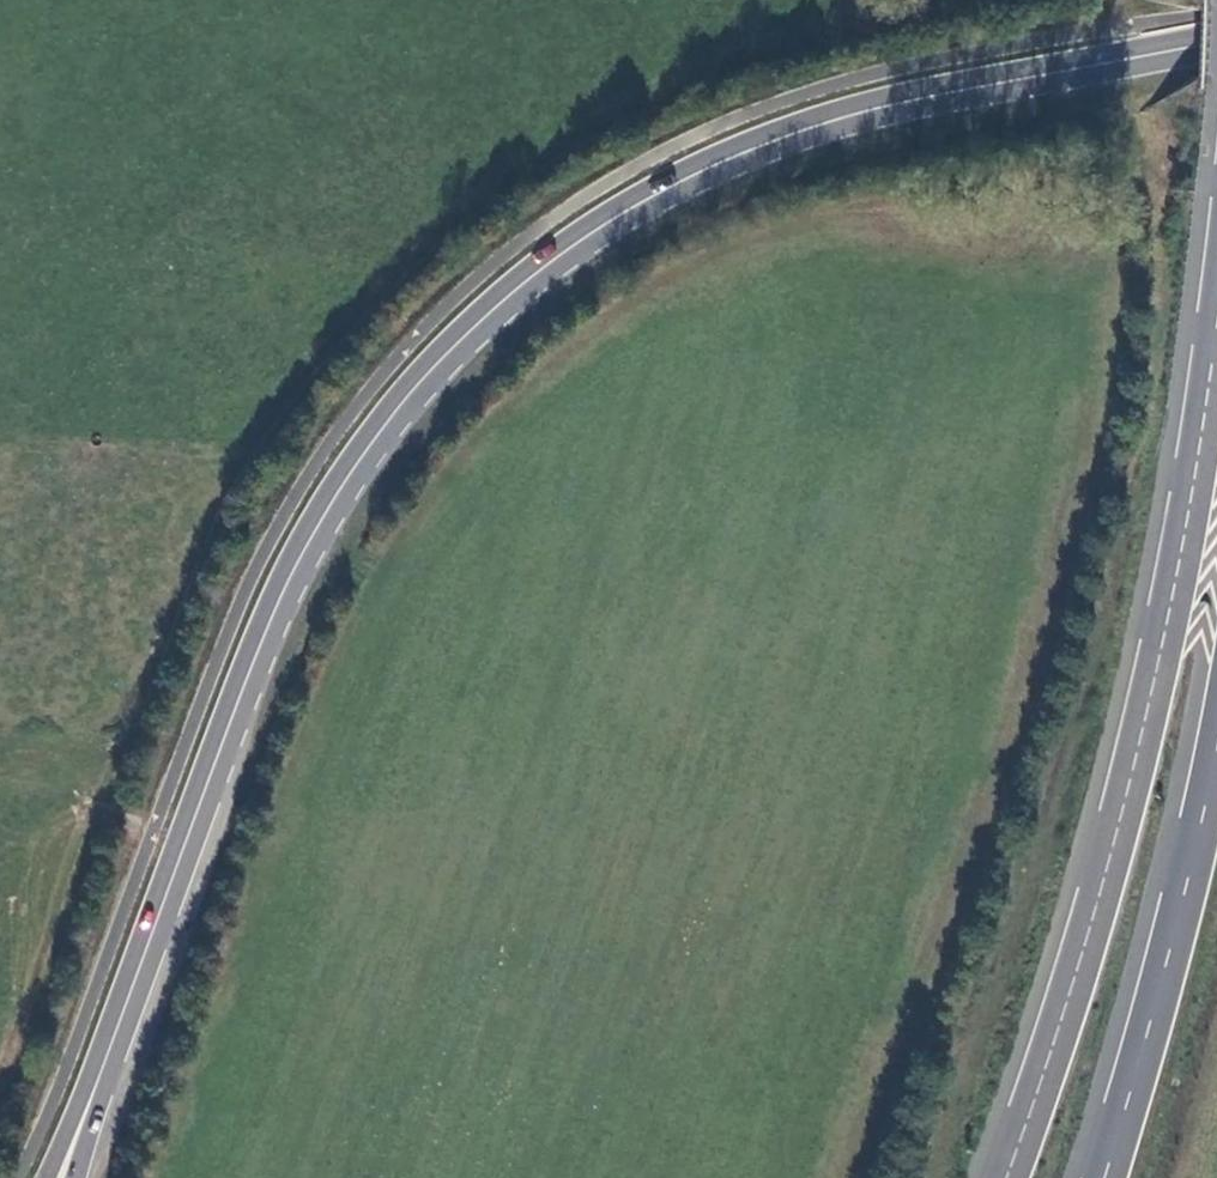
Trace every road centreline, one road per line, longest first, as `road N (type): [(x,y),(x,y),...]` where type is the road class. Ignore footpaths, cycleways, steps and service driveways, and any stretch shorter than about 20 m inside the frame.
road 1 (tertiary): [(85,1111),(285,582),(384,423),(475,324),(616,214),(759,143),(913,96),(1216,41)]
road 2 (track): [(177,863),(105,795),(198,555),(269,431),(370,308),(515,178),(606,123),(690,86),(828,0)]
road 3 (trunk): [(1216,327),(1151,700),(1091,927),(1008,1177)]
road 4 (trunk): [(1216,751),(1174,939),(1104,1177)]

